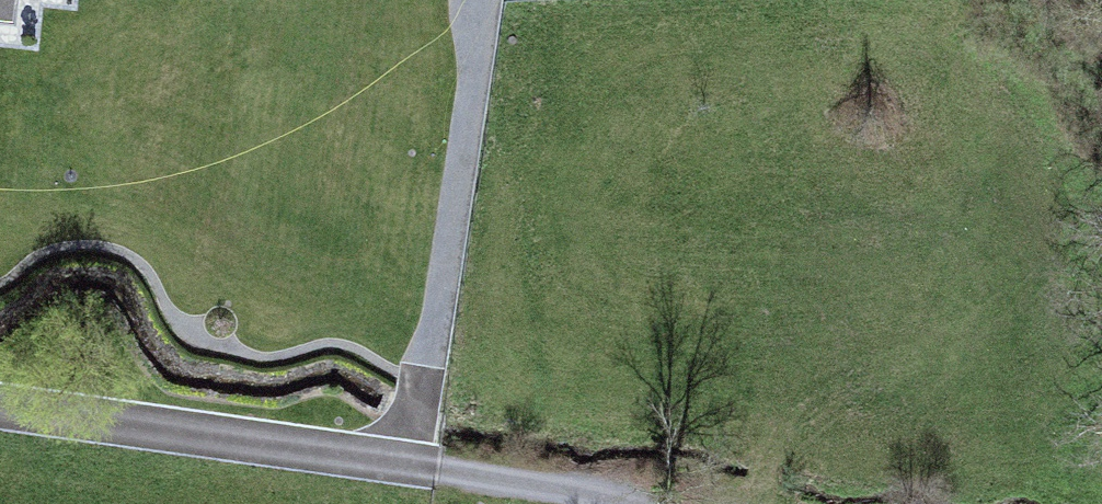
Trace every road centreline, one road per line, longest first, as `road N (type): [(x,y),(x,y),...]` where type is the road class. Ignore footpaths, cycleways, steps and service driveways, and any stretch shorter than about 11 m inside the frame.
road 1 (residential): [(411,466),(485,0)]
road 2 (residential): [(0,406),(411,466)]
road 3 (residential): [(411,466),(626,503)]

